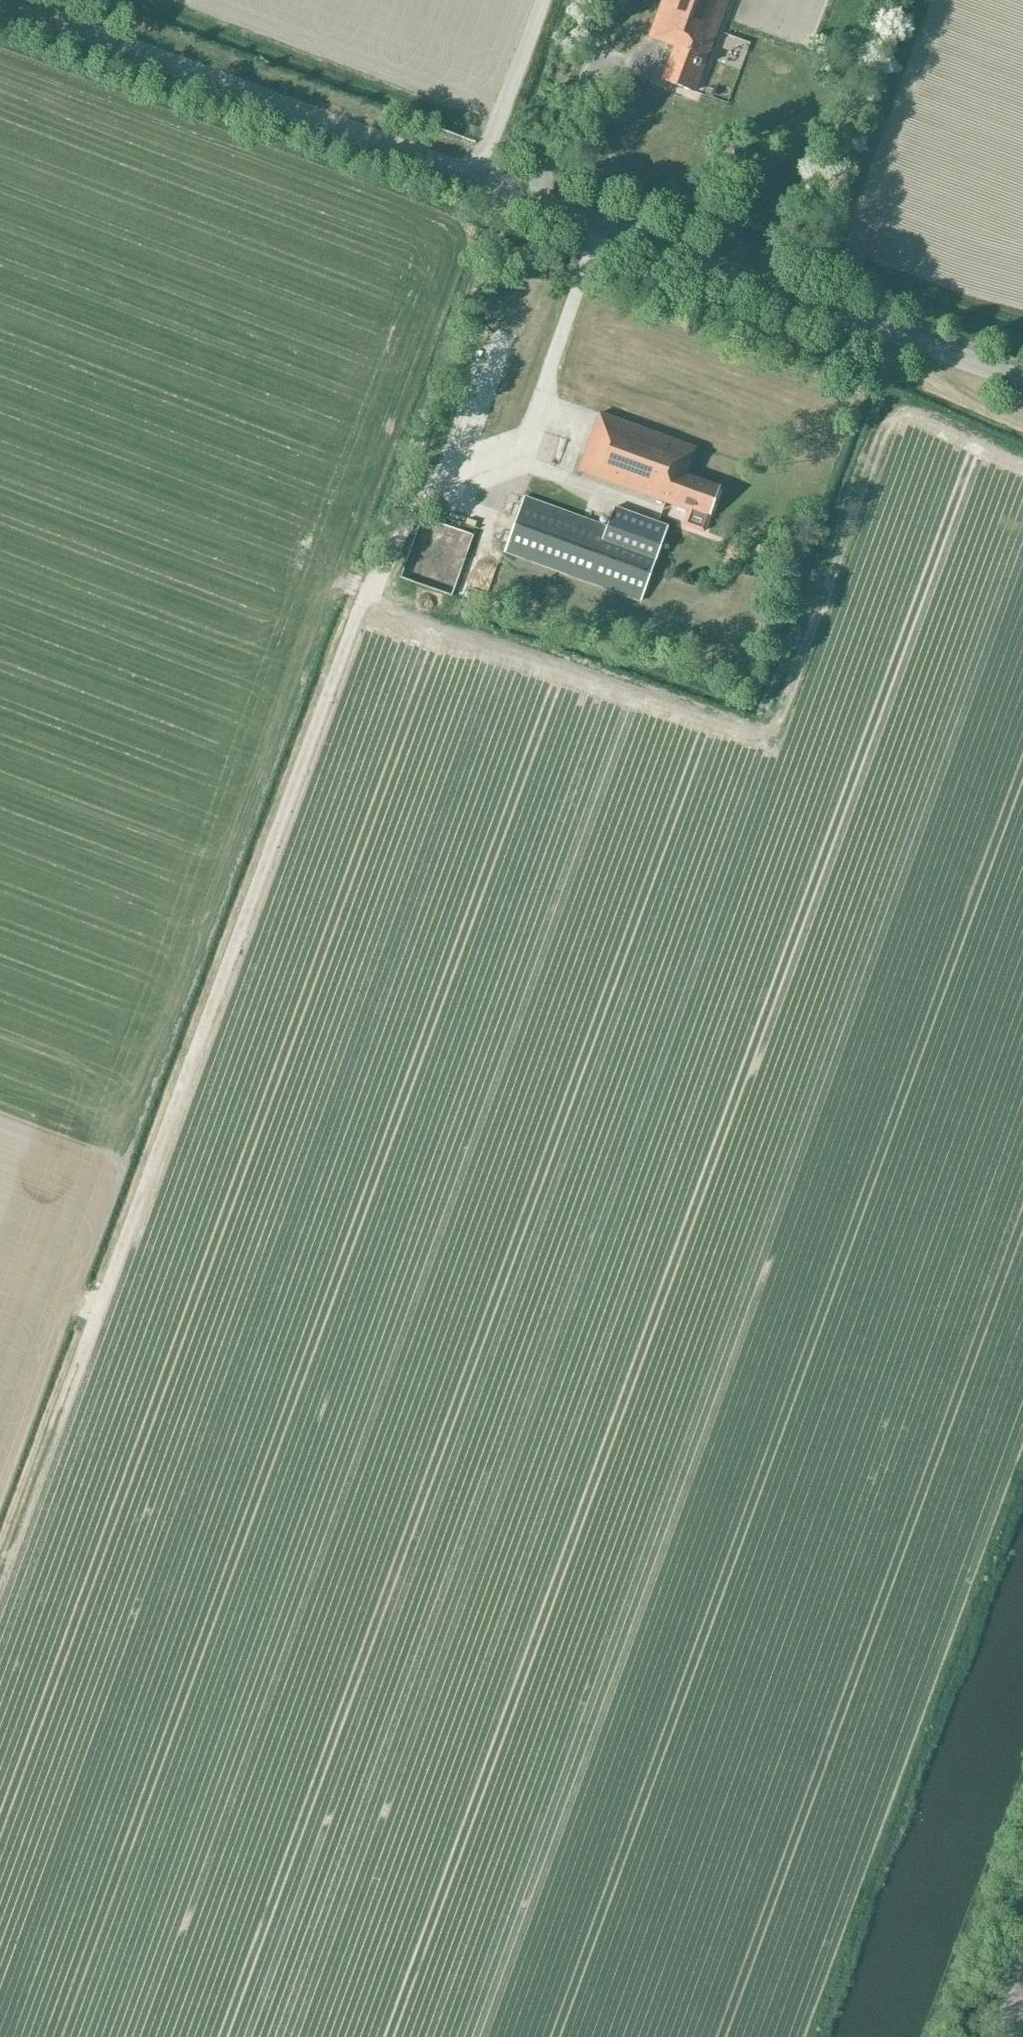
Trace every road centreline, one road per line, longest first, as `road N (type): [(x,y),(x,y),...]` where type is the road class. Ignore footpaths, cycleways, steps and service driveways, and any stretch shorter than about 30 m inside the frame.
road 1 (unclassified): [(1022,379),(482,184)]
road 2 (unclassified): [(482,184),(0,5)]
road 3 (unclassified): [(482,184),(550,0)]

